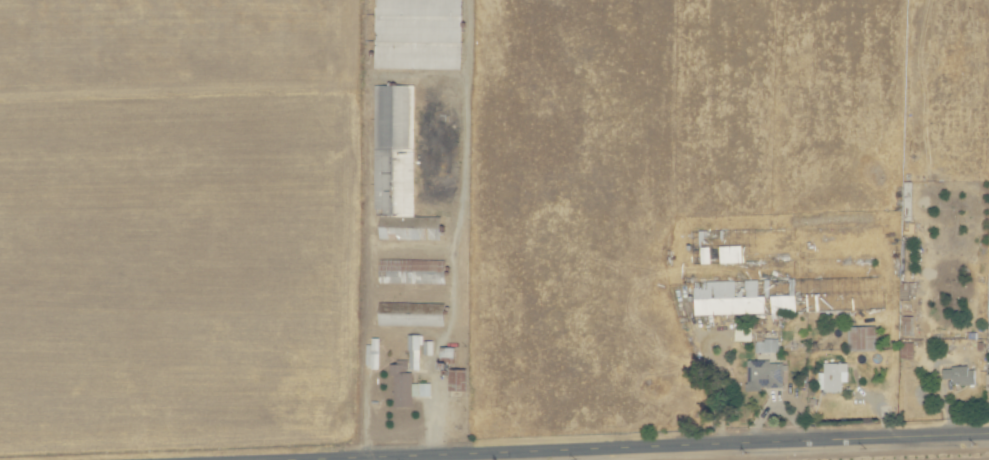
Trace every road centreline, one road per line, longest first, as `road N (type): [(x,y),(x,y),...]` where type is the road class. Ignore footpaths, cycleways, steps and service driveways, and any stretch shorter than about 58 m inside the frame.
road 1 (tertiary): [(465,459),(988,434)]

